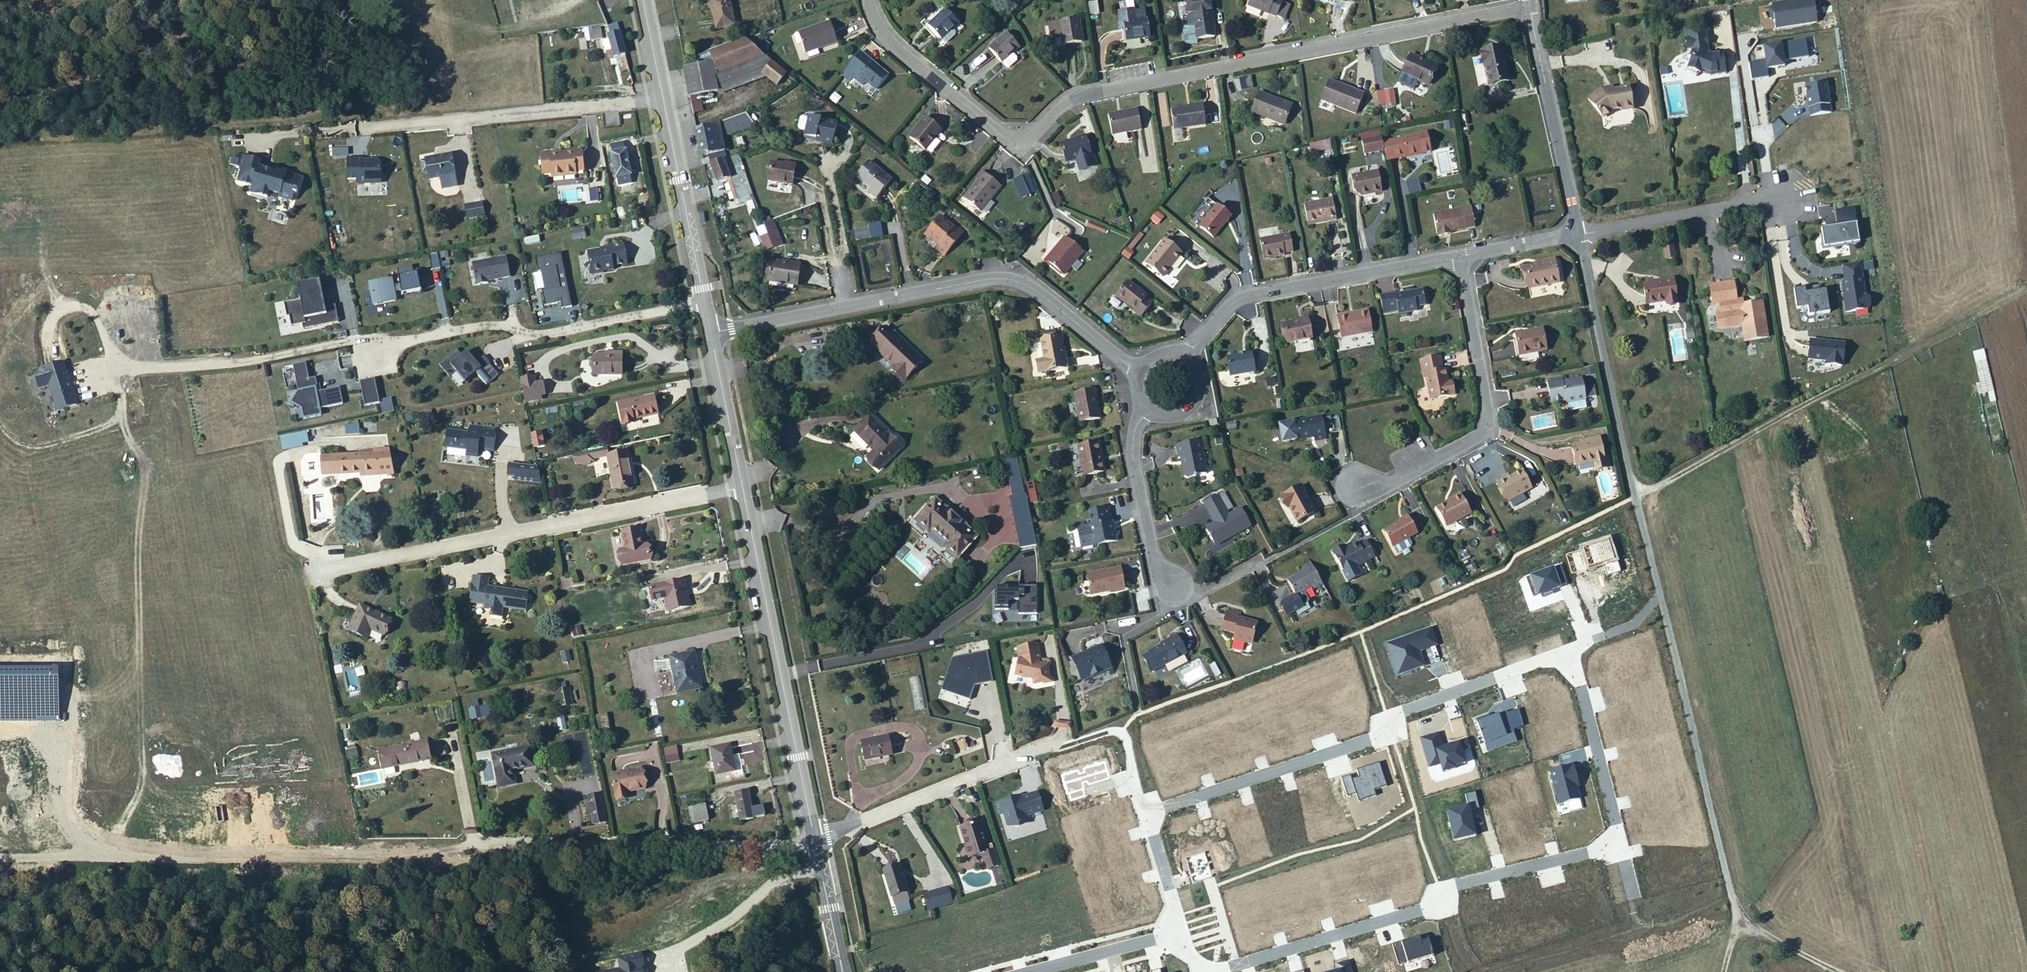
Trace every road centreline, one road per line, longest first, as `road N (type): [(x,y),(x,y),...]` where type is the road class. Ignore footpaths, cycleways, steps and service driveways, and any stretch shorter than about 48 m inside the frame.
road 1 (residential): [(1178,935),(1144,812),(1380,738),(1403,711),(1550,659),(1569,665),(1615,834),(1608,848),(1447,889),(1427,911),(1215,970),(1196,961)]
road 2 (residential): [(868,0),(888,42),(1006,138),(1028,140),(1060,104),(1084,94),(1529,5)]
road 3 (residential): [(1736,925),(1576,232)]
road 4 (residential): [(122,375),(350,343),(372,350),(493,324),(522,334),(705,303)]
road 5 (tertiary): [(711,332),(815,834)]
road 6 (residential): [(711,332),(1007,277),(1136,367)]
road 7 (residential): [(817,843),(366,847)]
road 8 (track): [(1636,494),(2026,285)]
road 9 (track): [(340,0),(341,22),(270,64),(227,71),(169,50),(130,53),(0,120)]
road 10 (residential): [(1460,253),(1490,421),(1484,434),(1356,490)]
road 11 (tertiary): [(643,0),(705,303)]
road 12 (residential): [(1185,354),(1230,303),(1252,294),(1460,253)]
road 13 (residential): [(815,834),(1071,741)]
road 14 (residential): [(1576,232),(1529,5)]
road 15 (residential): [(1145,409),(1132,459),(1154,569),(1193,601)]
road 16 (residential): [(1786,194),(1576,232)]
road 17 (track): [(122,375),(125,394),(103,431),(27,449),(0,425)]
road 18 (track): [(1720,971),(1736,925),(1827,971)]
road 19 (residential): [(1040,971),(1178,935)]
road 20 (tertiary): [(817,843),(843,971)]

